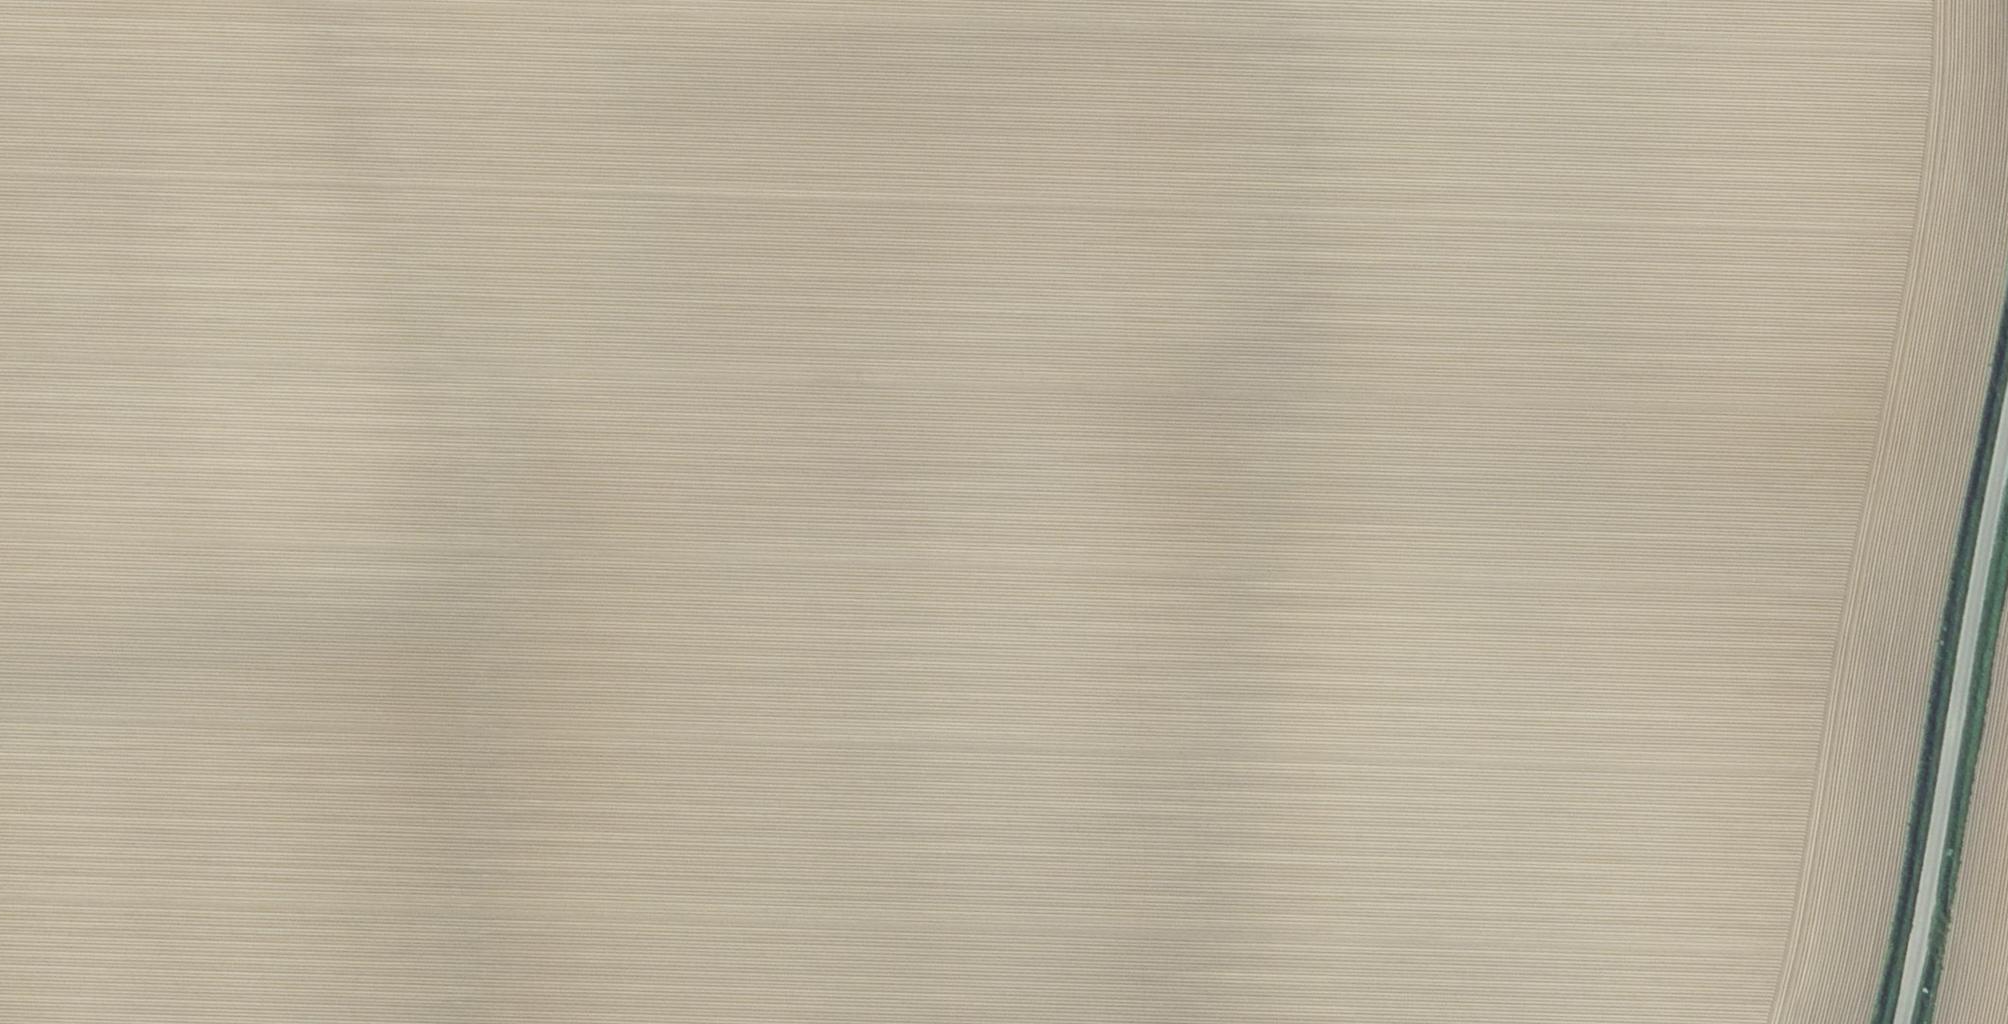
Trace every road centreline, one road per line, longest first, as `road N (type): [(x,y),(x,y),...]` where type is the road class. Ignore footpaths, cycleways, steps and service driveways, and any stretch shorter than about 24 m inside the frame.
road 1 (unclassified): [(2007,428),(1902,1023)]

